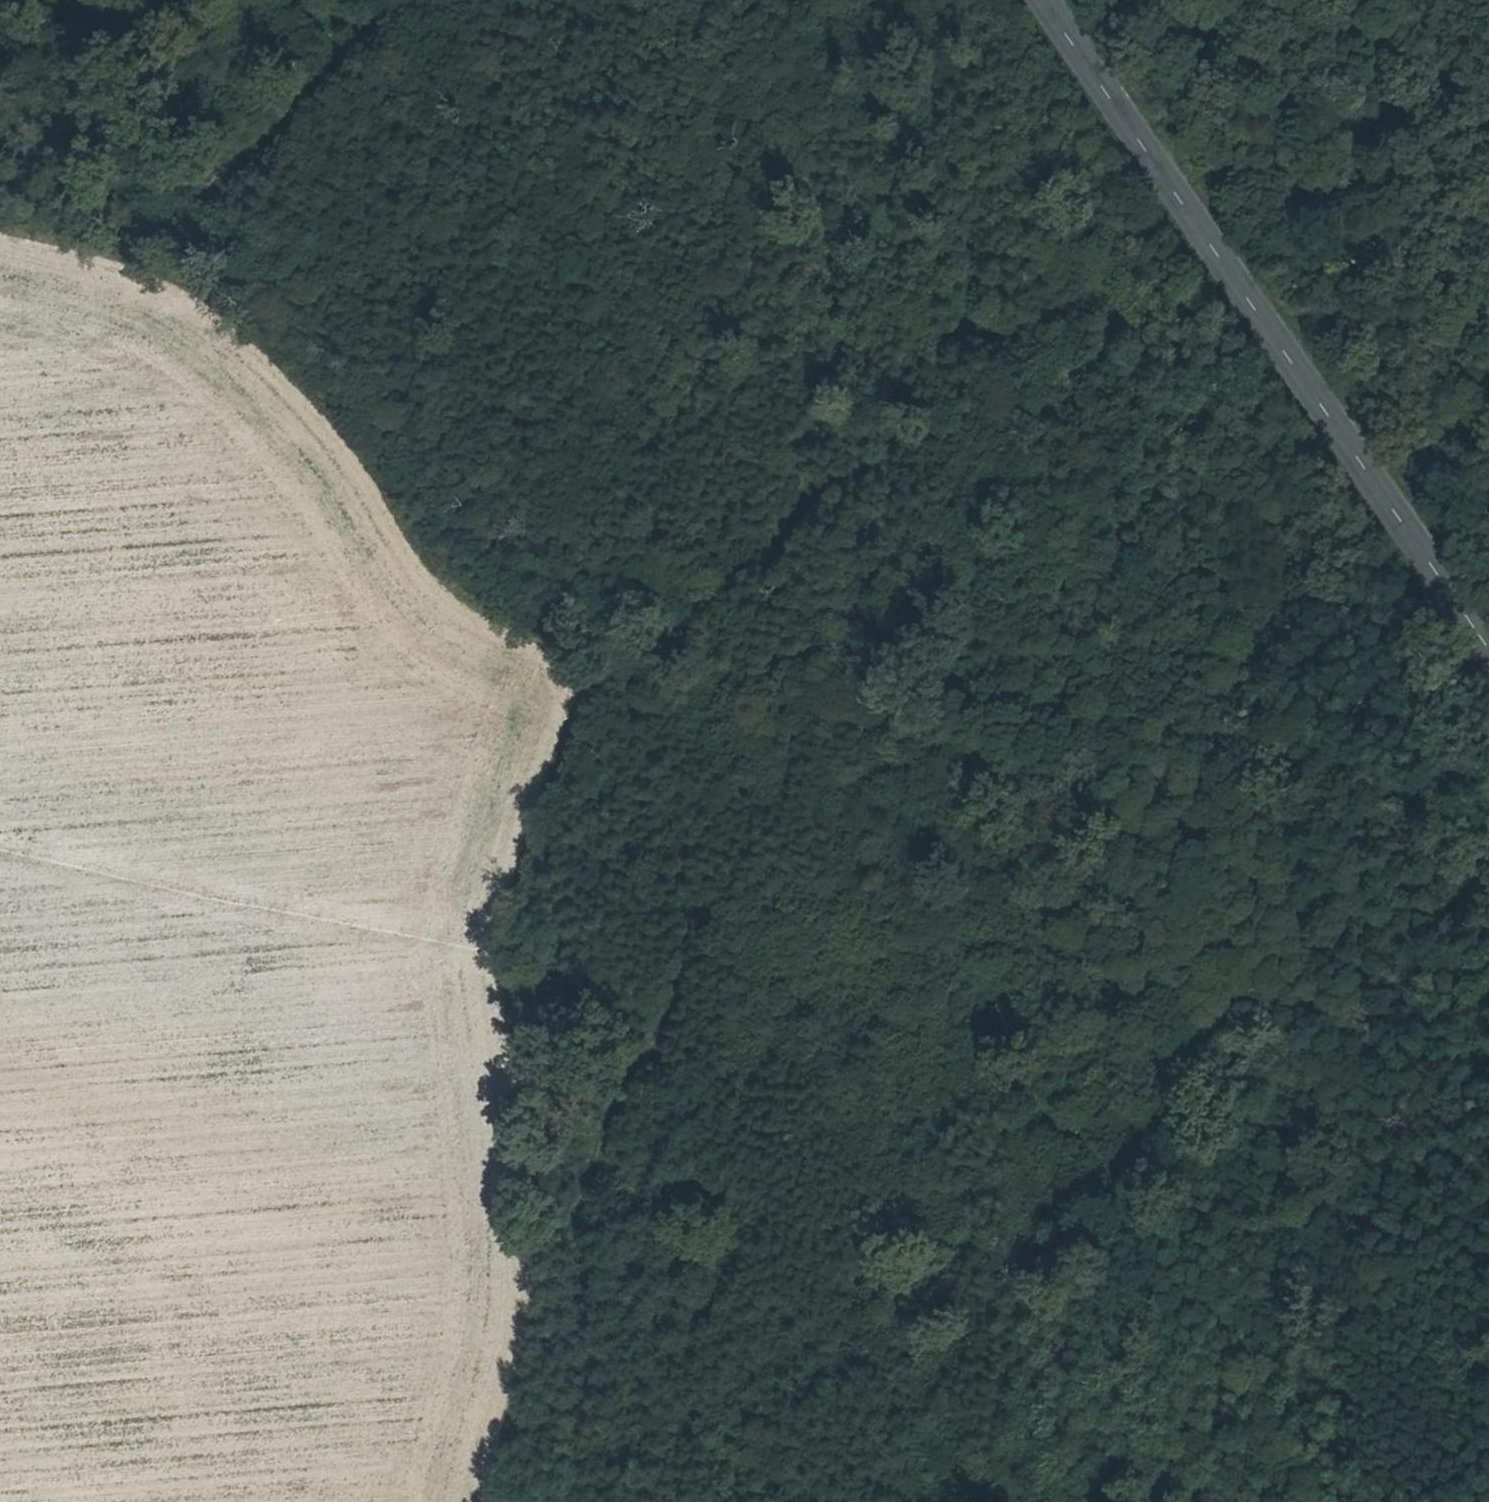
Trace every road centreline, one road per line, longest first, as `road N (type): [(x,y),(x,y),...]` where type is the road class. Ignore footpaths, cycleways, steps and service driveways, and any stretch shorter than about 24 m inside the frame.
road 1 (tertiary): [(1488,648),(1043,0)]

